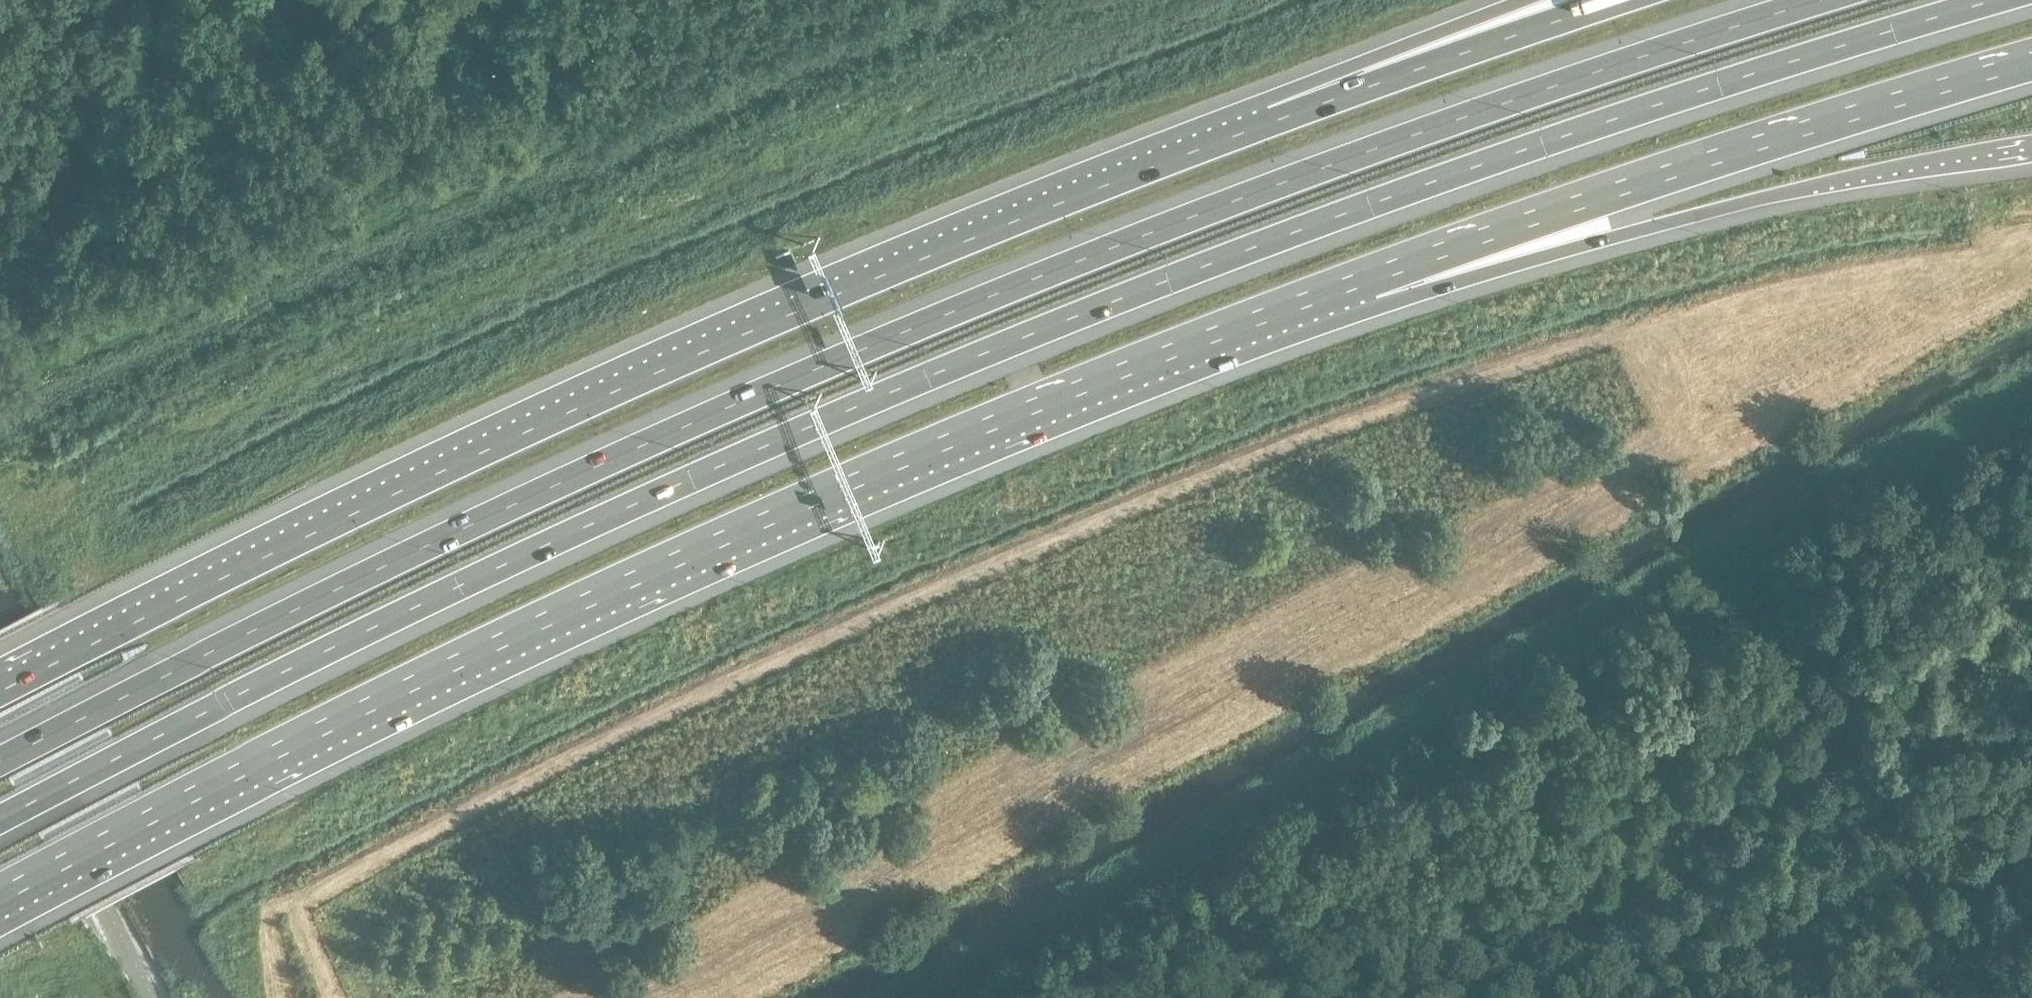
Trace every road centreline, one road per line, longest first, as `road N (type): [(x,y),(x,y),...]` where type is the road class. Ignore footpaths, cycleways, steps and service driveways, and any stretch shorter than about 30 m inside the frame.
road 1 (motorway): [(0,814),(526,552),(1165,278),(1539,139),(1993,0)]
road 2 (motorway): [(1820,0),(1195,214),(840,355),(507,504),(0,758)]
road 3 (motorway): [(0,892),(443,662),(737,529),(1365,275)]
road 4 (motorway): [(1284,117),(783,316),(424,478),(0,688)]
road 5 (motorway): [(1365,275),(2031,65)]
road 6 (motorway): [(1365,275),(1614,237),(1812,186),(2031,149)]
road 7 (motorway): [(1617,0),(1284,117)]
road 8 (motorway): [(1523,0),(1448,28),(1284,117)]

